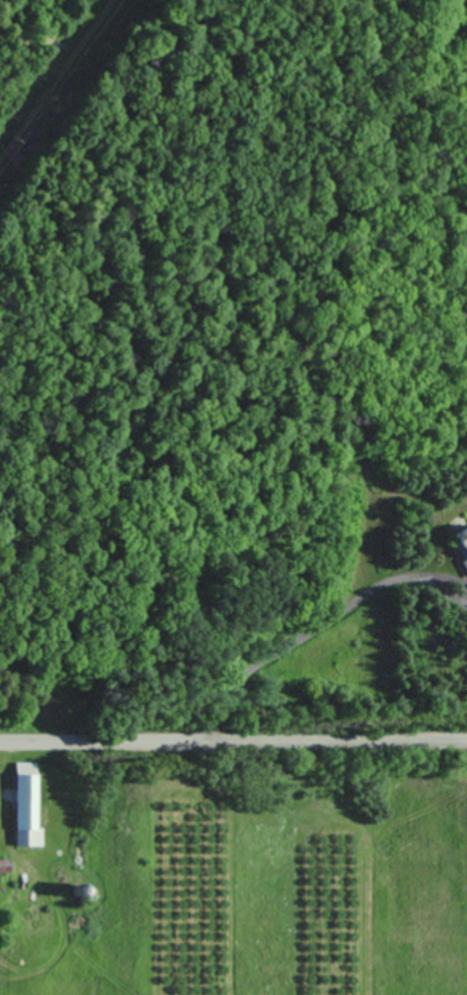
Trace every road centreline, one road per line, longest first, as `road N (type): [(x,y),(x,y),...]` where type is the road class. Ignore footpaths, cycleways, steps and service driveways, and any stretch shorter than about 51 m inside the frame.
road 1 (residential): [(466,741),(0,742)]

